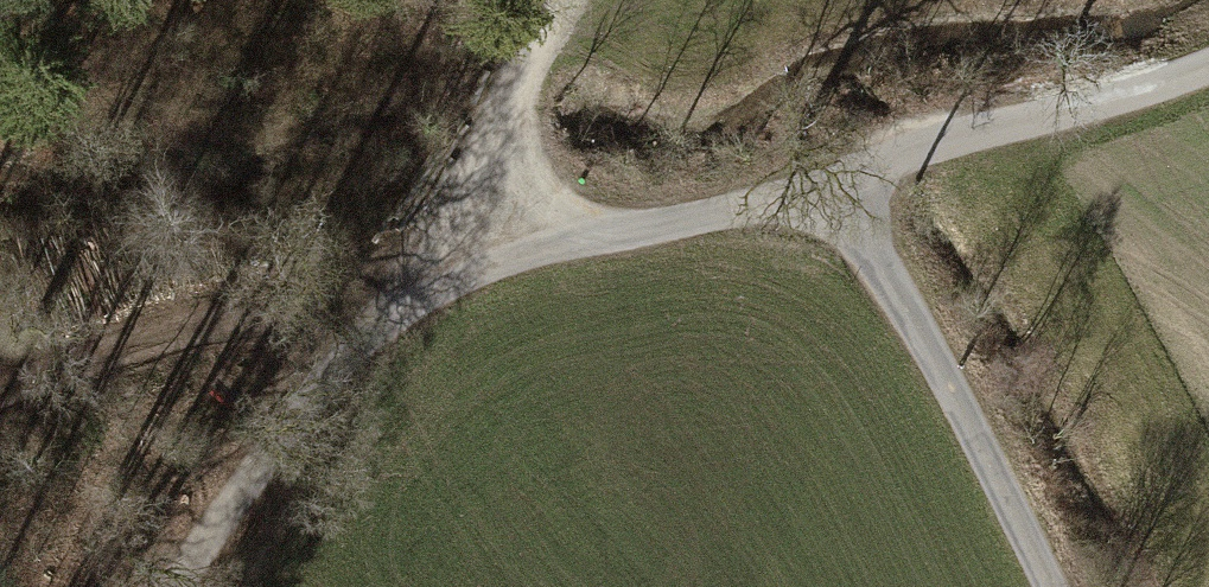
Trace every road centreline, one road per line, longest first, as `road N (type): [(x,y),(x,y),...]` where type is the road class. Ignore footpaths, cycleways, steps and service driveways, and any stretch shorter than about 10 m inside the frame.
road 1 (track): [(849,178),(661,229),(461,256),(338,353)]
road 2 (track): [(1056,586),(849,178)]
road 3 (track): [(1208,65),(849,178)]
road 4 (track): [(338,353),(172,586)]
road 5 (track): [(573,0),(461,256)]
road 6 (track): [(338,353),(261,313),(79,340)]

